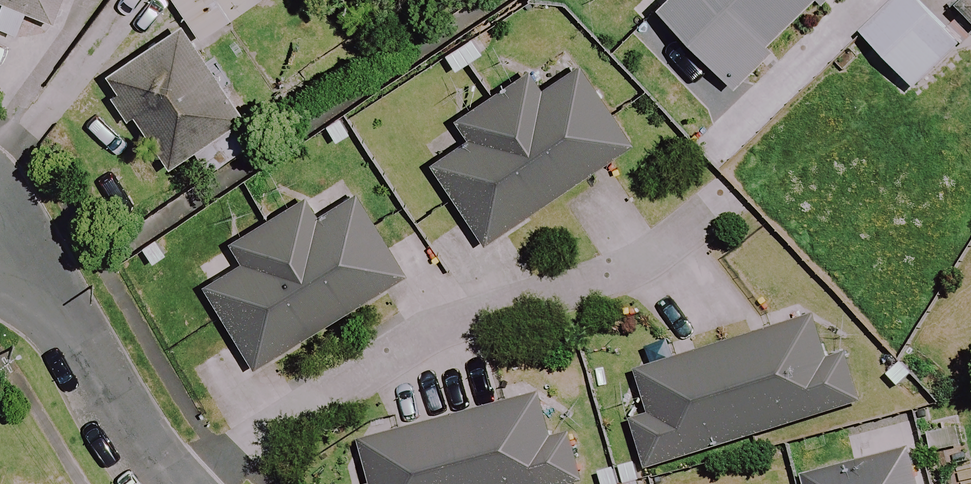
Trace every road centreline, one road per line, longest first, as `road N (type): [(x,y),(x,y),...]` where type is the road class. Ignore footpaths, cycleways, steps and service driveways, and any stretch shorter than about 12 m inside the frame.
road 1 (residential): [(0,263),(116,418),(180,483)]

